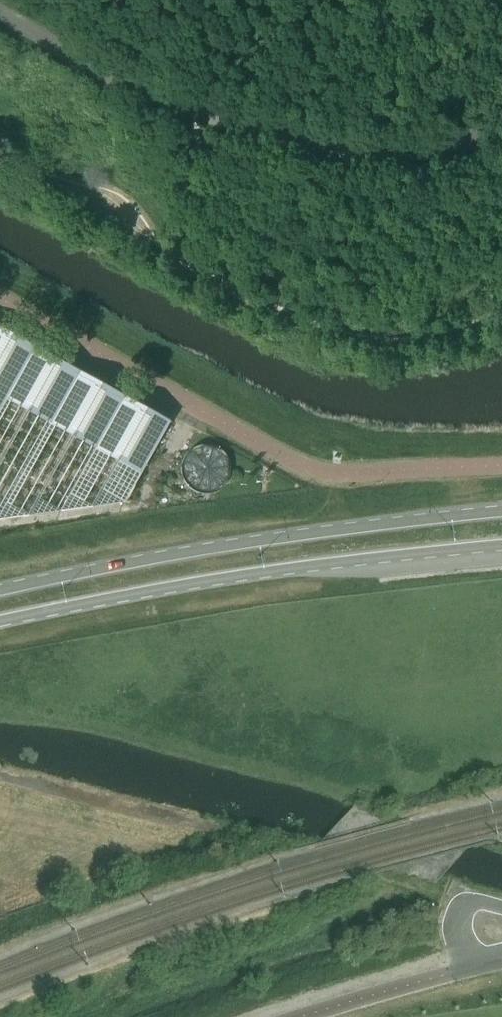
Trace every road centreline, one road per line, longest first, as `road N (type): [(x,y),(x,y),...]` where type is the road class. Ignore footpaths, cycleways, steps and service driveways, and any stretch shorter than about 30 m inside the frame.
road 1 (secondary): [(501,511),(244,544),(0,591)]
road 2 (secondary): [(0,623),(267,573),(501,547)]

